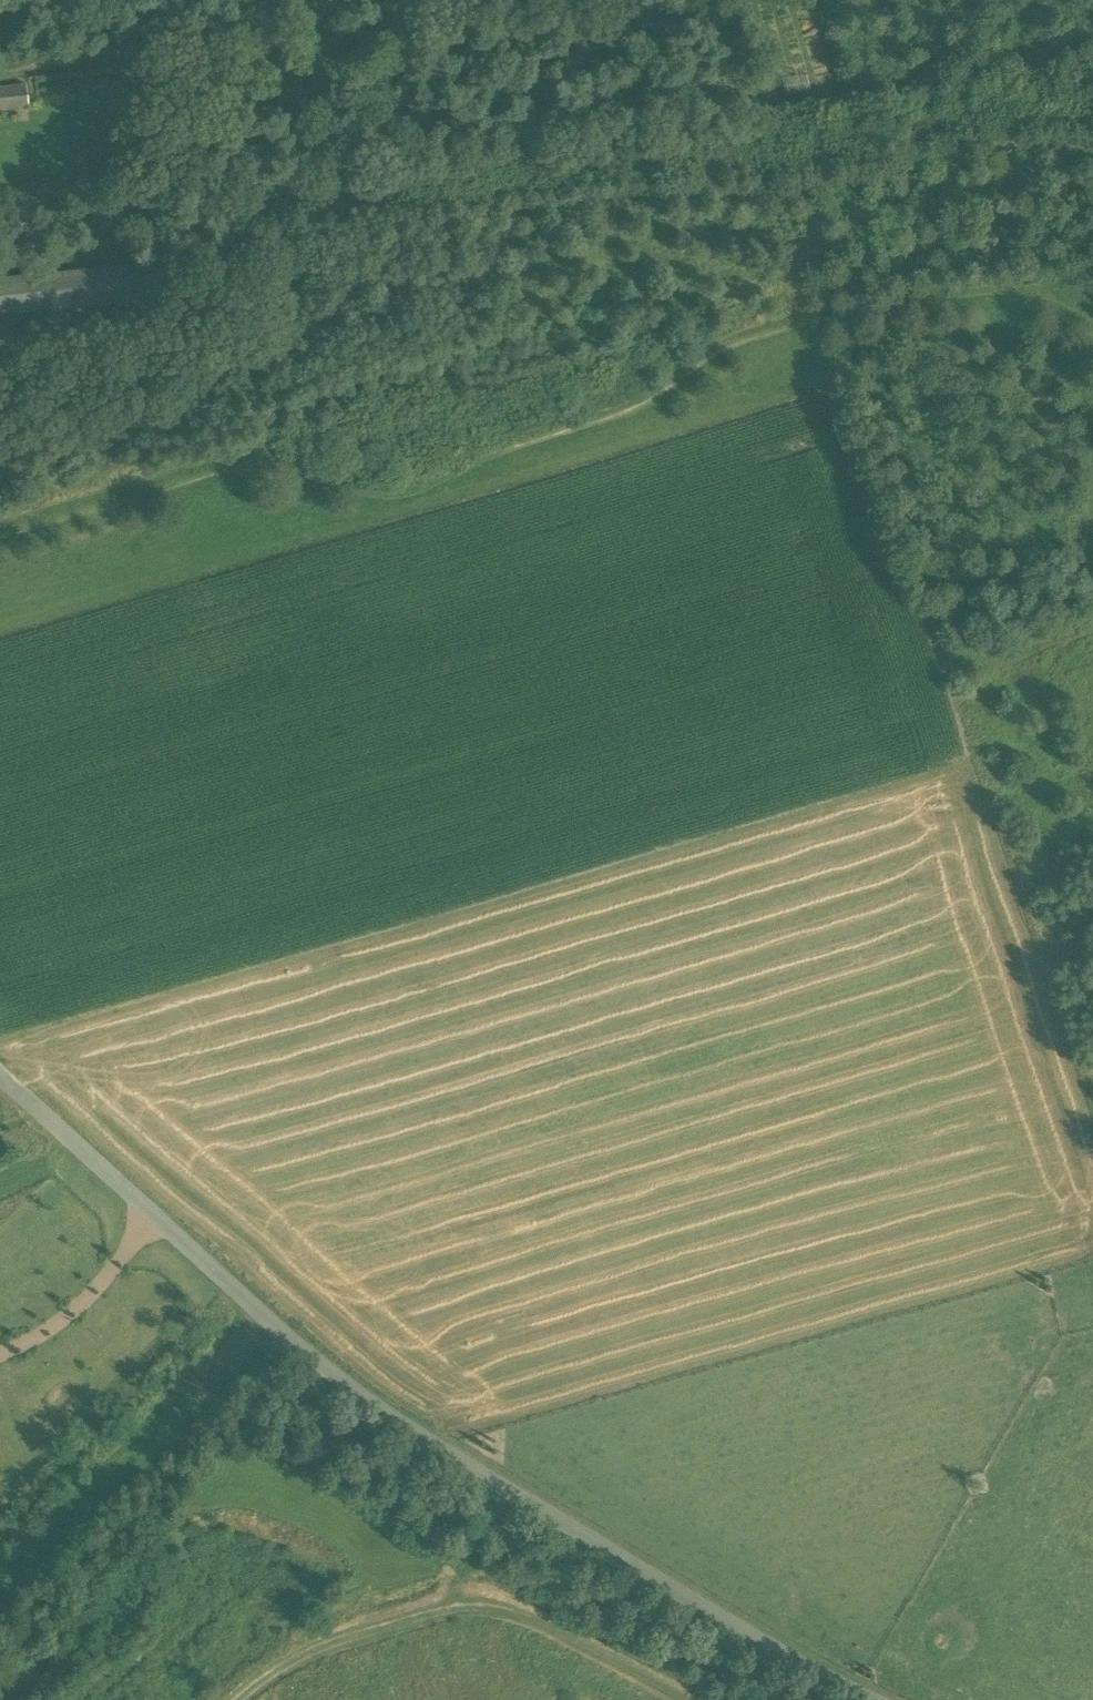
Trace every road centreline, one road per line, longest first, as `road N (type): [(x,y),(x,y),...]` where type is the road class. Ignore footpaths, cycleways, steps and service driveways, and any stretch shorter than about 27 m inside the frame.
road 1 (unclassified): [(867,1699),(740,1637),(485,1482),(359,1395),(0,1071)]
road 2 (track): [(241,1699),(271,1670),(380,1624),(482,1606),(533,1619),(687,1699)]

